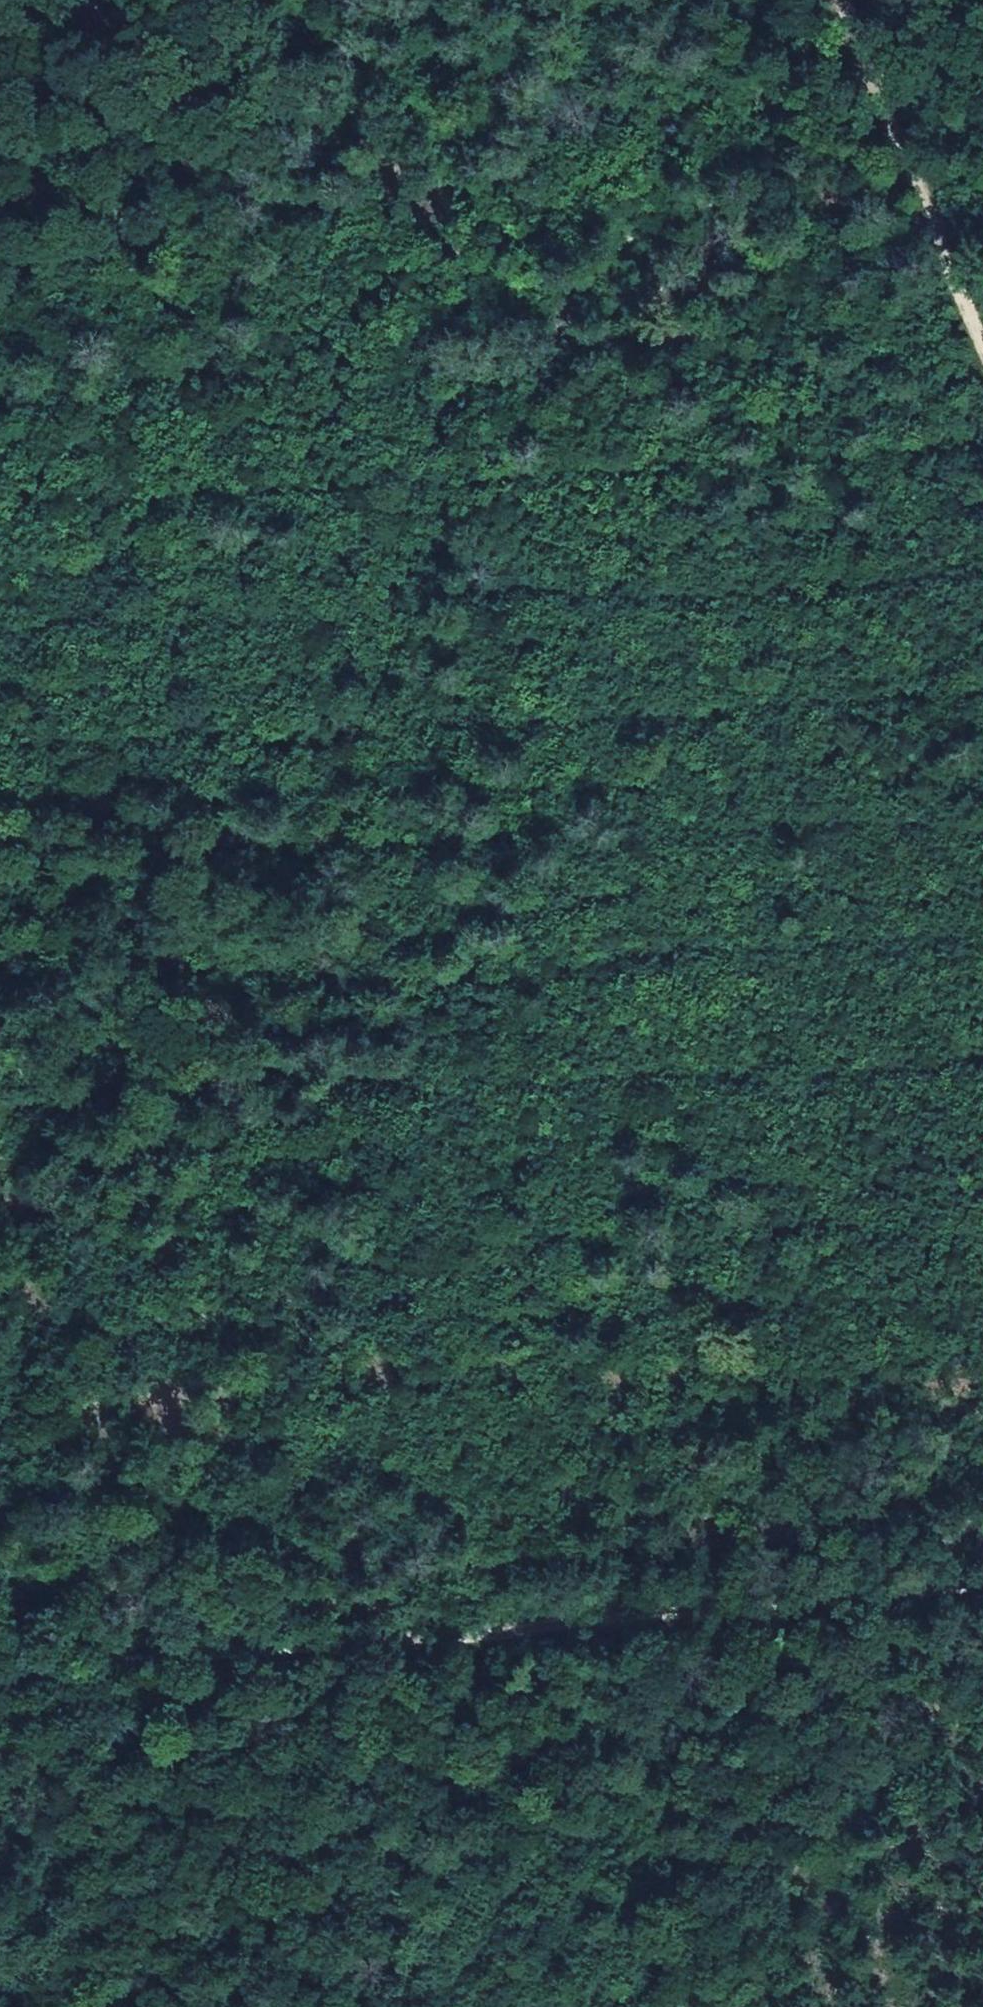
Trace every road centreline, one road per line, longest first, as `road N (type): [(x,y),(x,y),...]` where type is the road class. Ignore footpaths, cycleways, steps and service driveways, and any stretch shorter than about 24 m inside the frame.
road 1 (track): [(982,1578),(44,1668)]
road 2 (track): [(835,0),(841,37),(982,382)]

